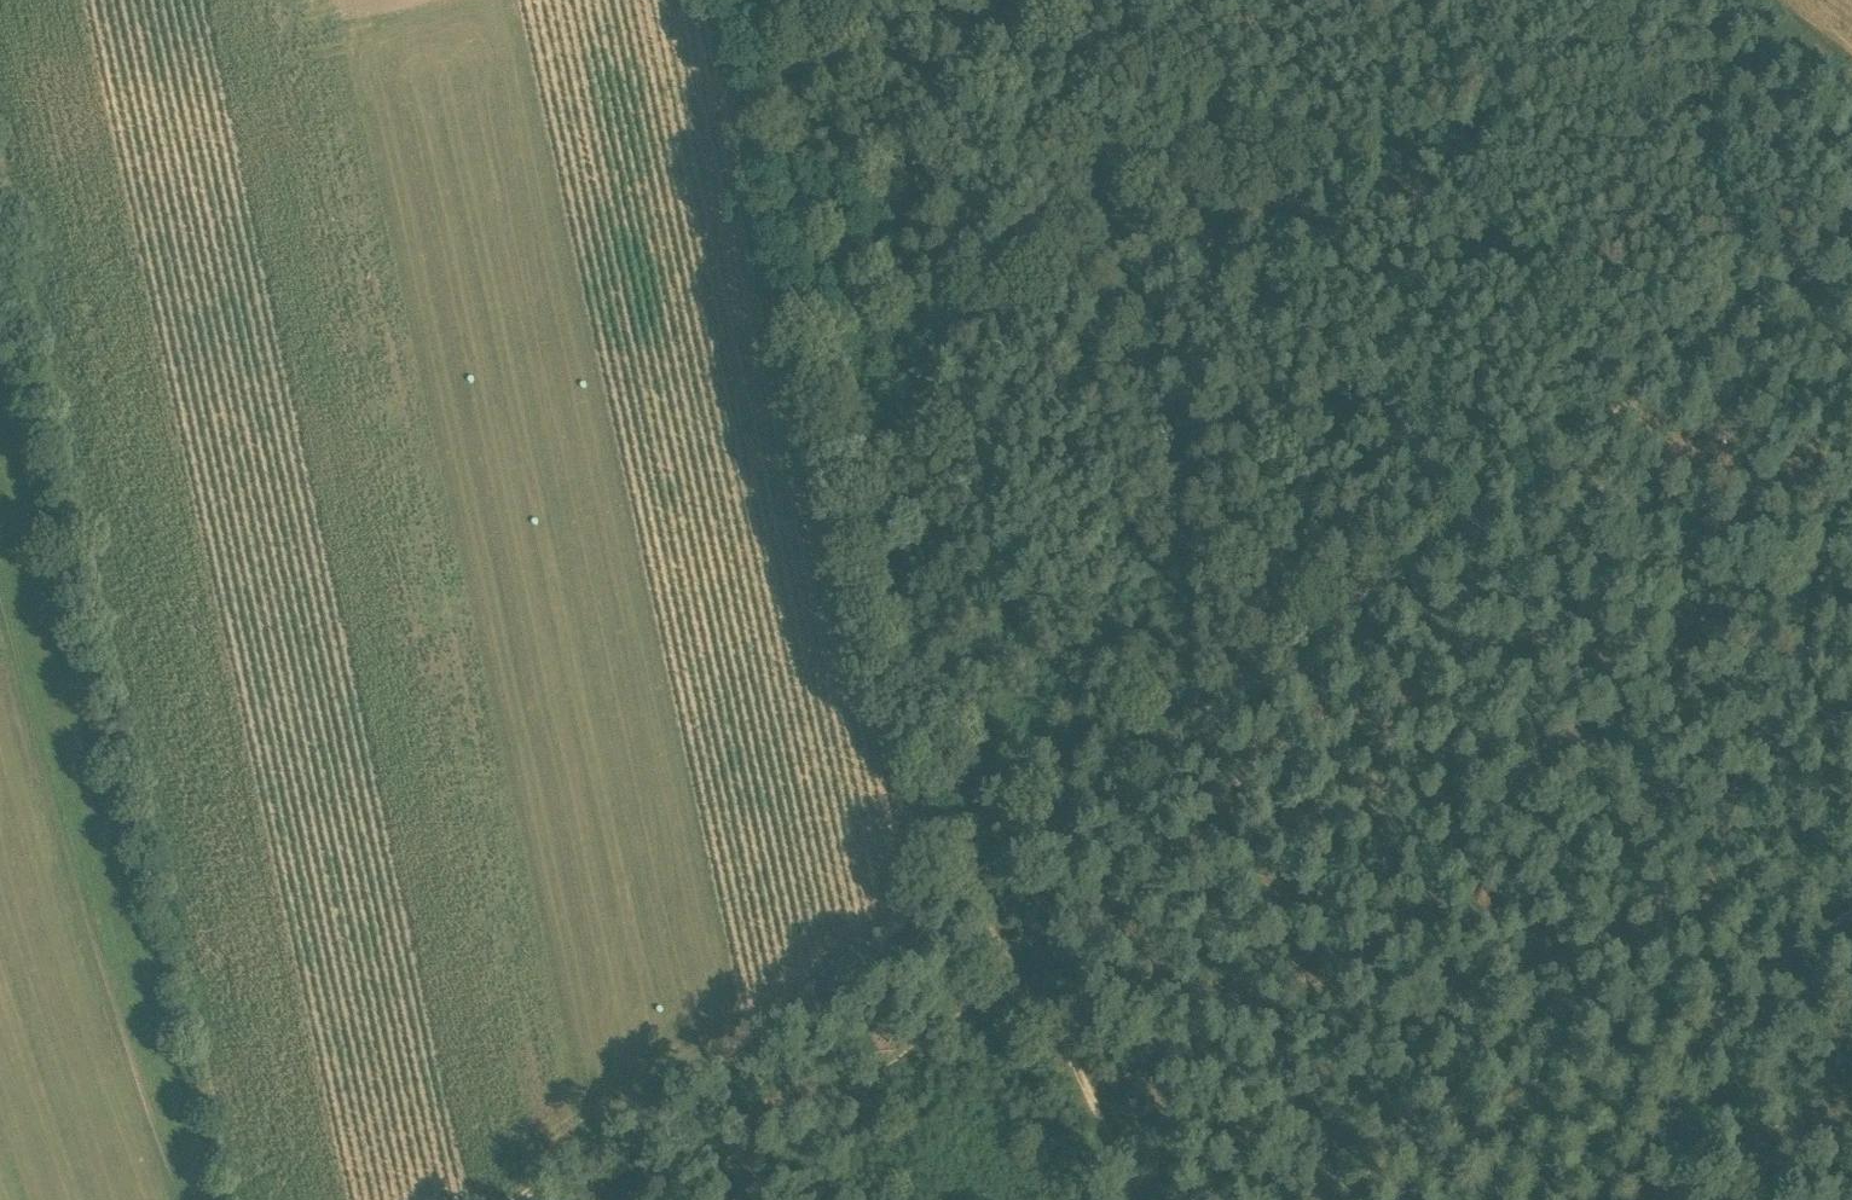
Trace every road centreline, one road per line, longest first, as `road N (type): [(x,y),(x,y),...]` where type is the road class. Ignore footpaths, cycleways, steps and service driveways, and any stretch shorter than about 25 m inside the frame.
road 1 (track): [(1851,255),(1822,258),(1313,625)]
road 2 (track): [(970,886),(530,1199)]
road 3 (track): [(1313,625),(970,886)]
road 4 (track): [(1654,1199),(1674,1125),(1712,1049),(1765,989),(1851,934)]
road 5 (track): [(1149,1199),(1021,967)]

